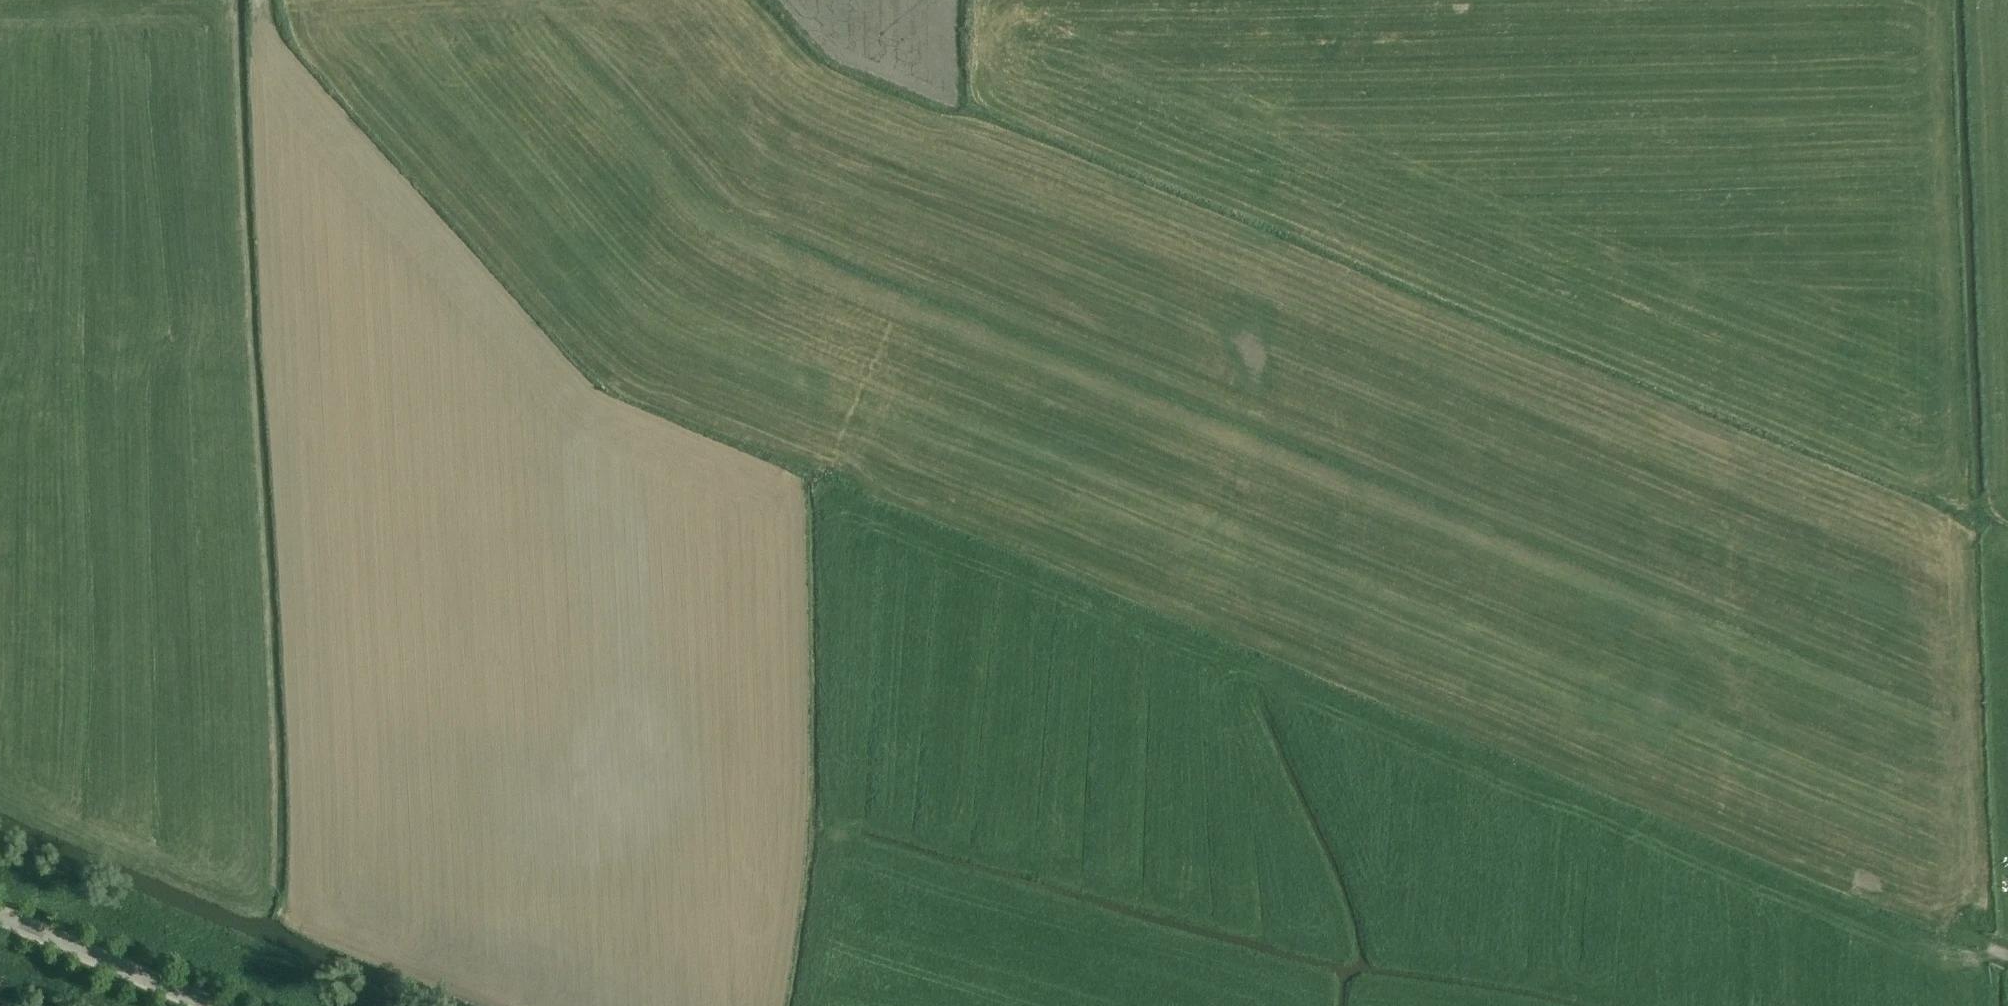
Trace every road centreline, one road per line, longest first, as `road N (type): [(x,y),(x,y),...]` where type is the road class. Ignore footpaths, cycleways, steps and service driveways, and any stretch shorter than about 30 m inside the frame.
road 1 (tertiary): [(0,916),(208,1005)]

